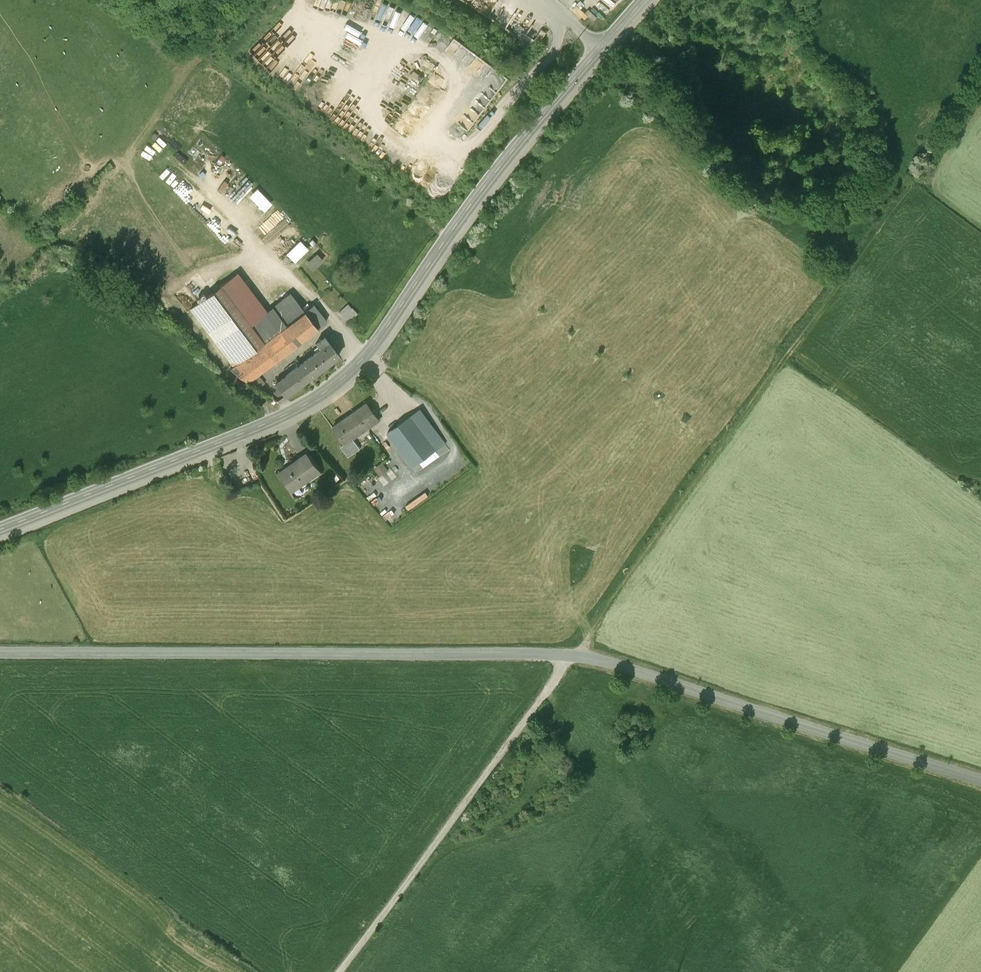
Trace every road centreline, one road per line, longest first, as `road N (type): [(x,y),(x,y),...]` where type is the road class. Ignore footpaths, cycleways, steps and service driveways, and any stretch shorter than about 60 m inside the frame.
road 1 (tertiary): [(980,782),(571,656),(0,655)]
road 2 (secondary): [(649,0),(494,175),(380,336),(325,393),(0,528)]
road 3 (track): [(571,656),(339,971)]
road 4 (track): [(571,656),(789,350),(801,352)]
road 5 (track): [(0,266),(49,238),(203,47),(252,0)]

